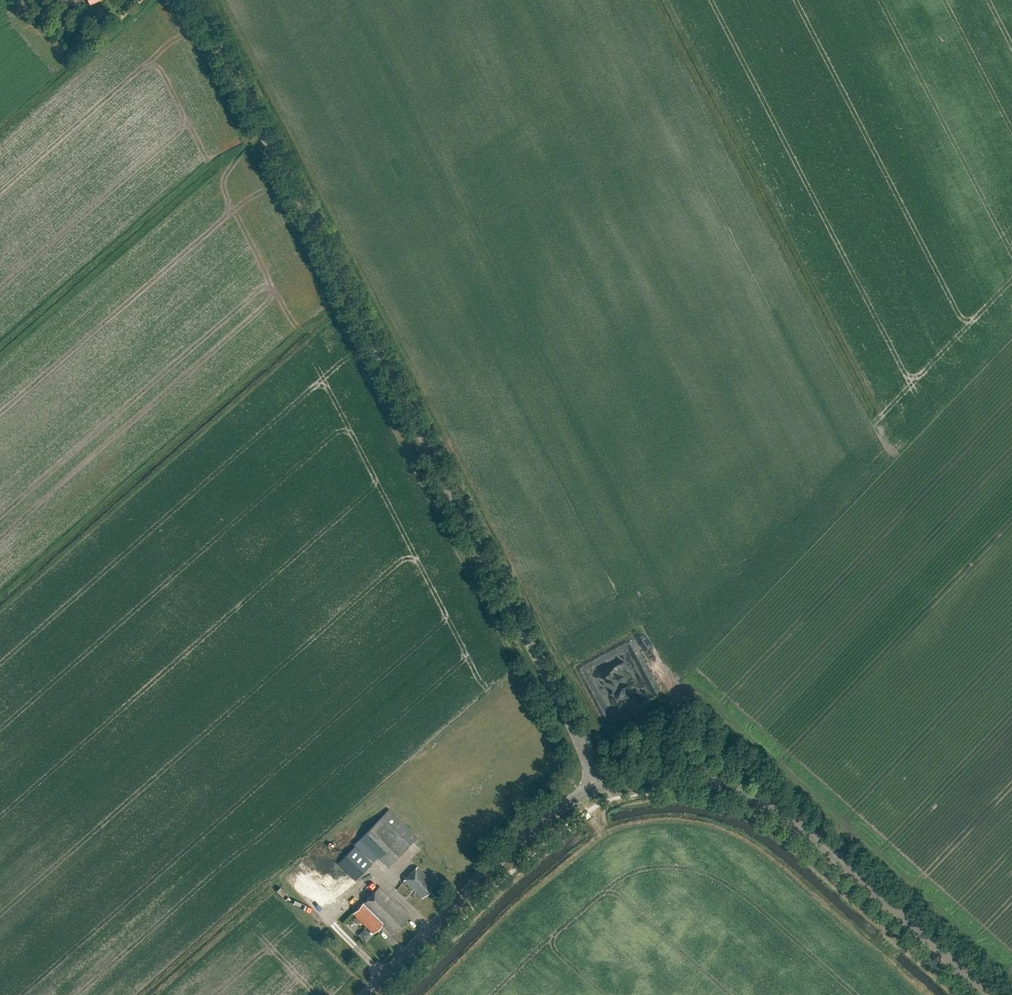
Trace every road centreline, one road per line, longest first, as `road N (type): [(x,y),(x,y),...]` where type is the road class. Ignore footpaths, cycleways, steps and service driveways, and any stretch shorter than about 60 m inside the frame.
road 1 (tertiary): [(599,790),(456,489),(200,0)]
road 2 (tertiary): [(988,994),(809,835),(750,796),(674,780),(599,790)]
road 3 (tertiary): [(599,790),(555,813),(360,994)]

